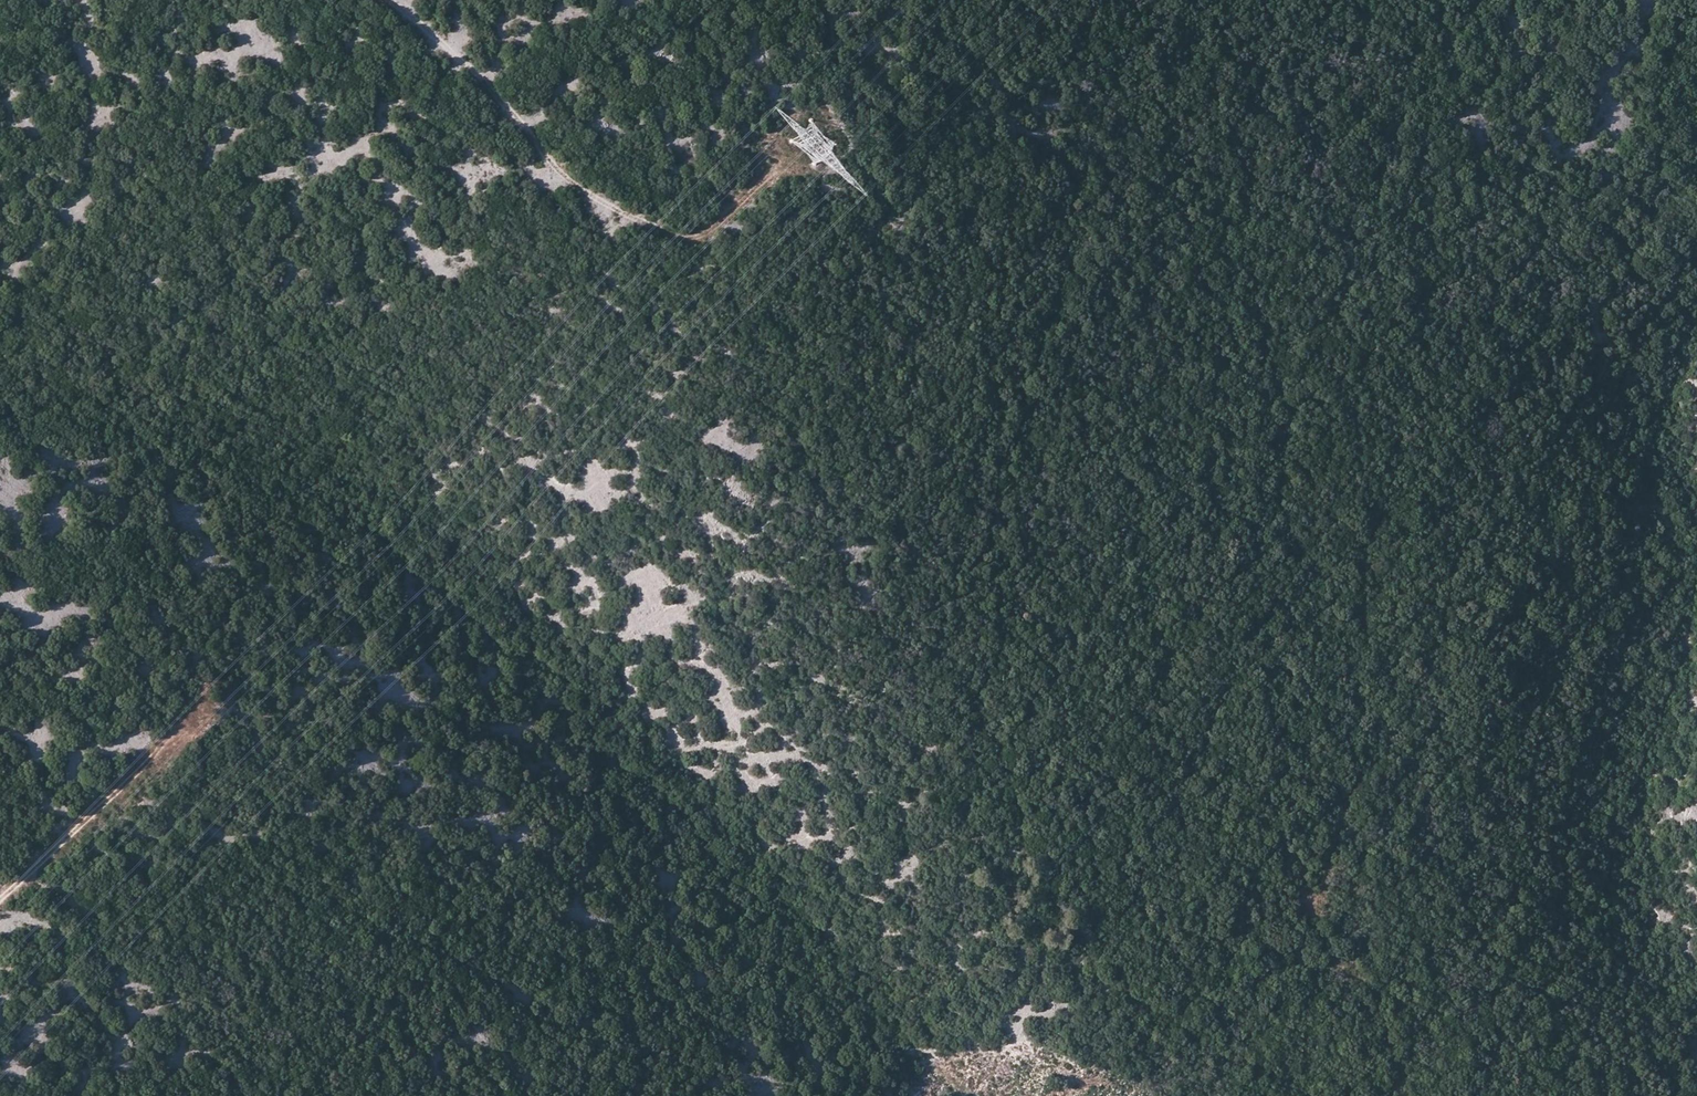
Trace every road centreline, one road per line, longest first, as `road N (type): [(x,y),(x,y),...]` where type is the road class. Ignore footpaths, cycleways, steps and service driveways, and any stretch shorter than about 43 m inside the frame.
road 1 (track): [(385,0),(467,67),(553,164),(659,230),(685,240),(719,228),(775,172)]
road 2 (track): [(0,901),(202,714)]

